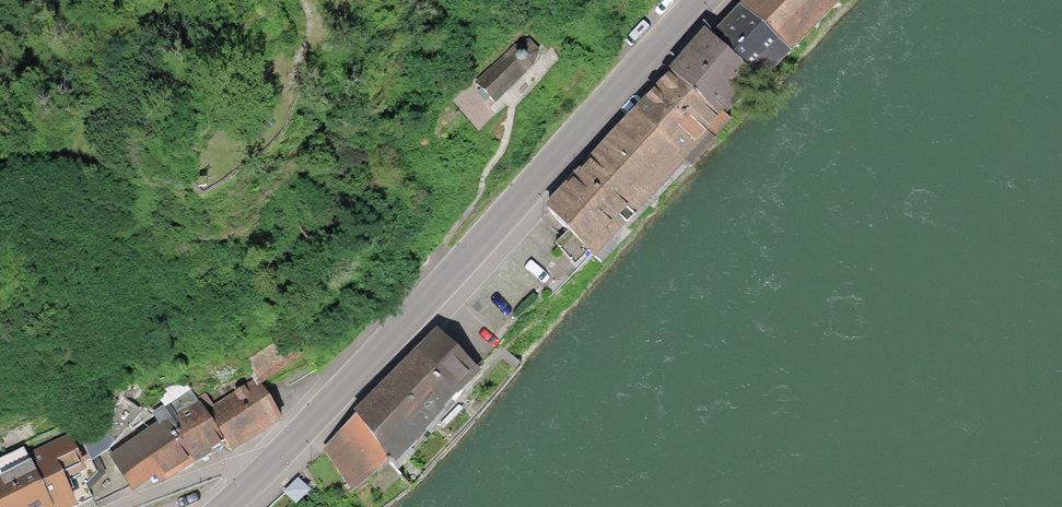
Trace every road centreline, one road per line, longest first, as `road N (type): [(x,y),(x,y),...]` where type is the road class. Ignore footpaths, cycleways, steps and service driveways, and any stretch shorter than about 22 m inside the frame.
road 1 (secondary): [(703,0),(285,449)]
road 2 (track): [(205,0),(89,152),(0,163)]
road 3 (residential): [(285,449),(121,506)]

